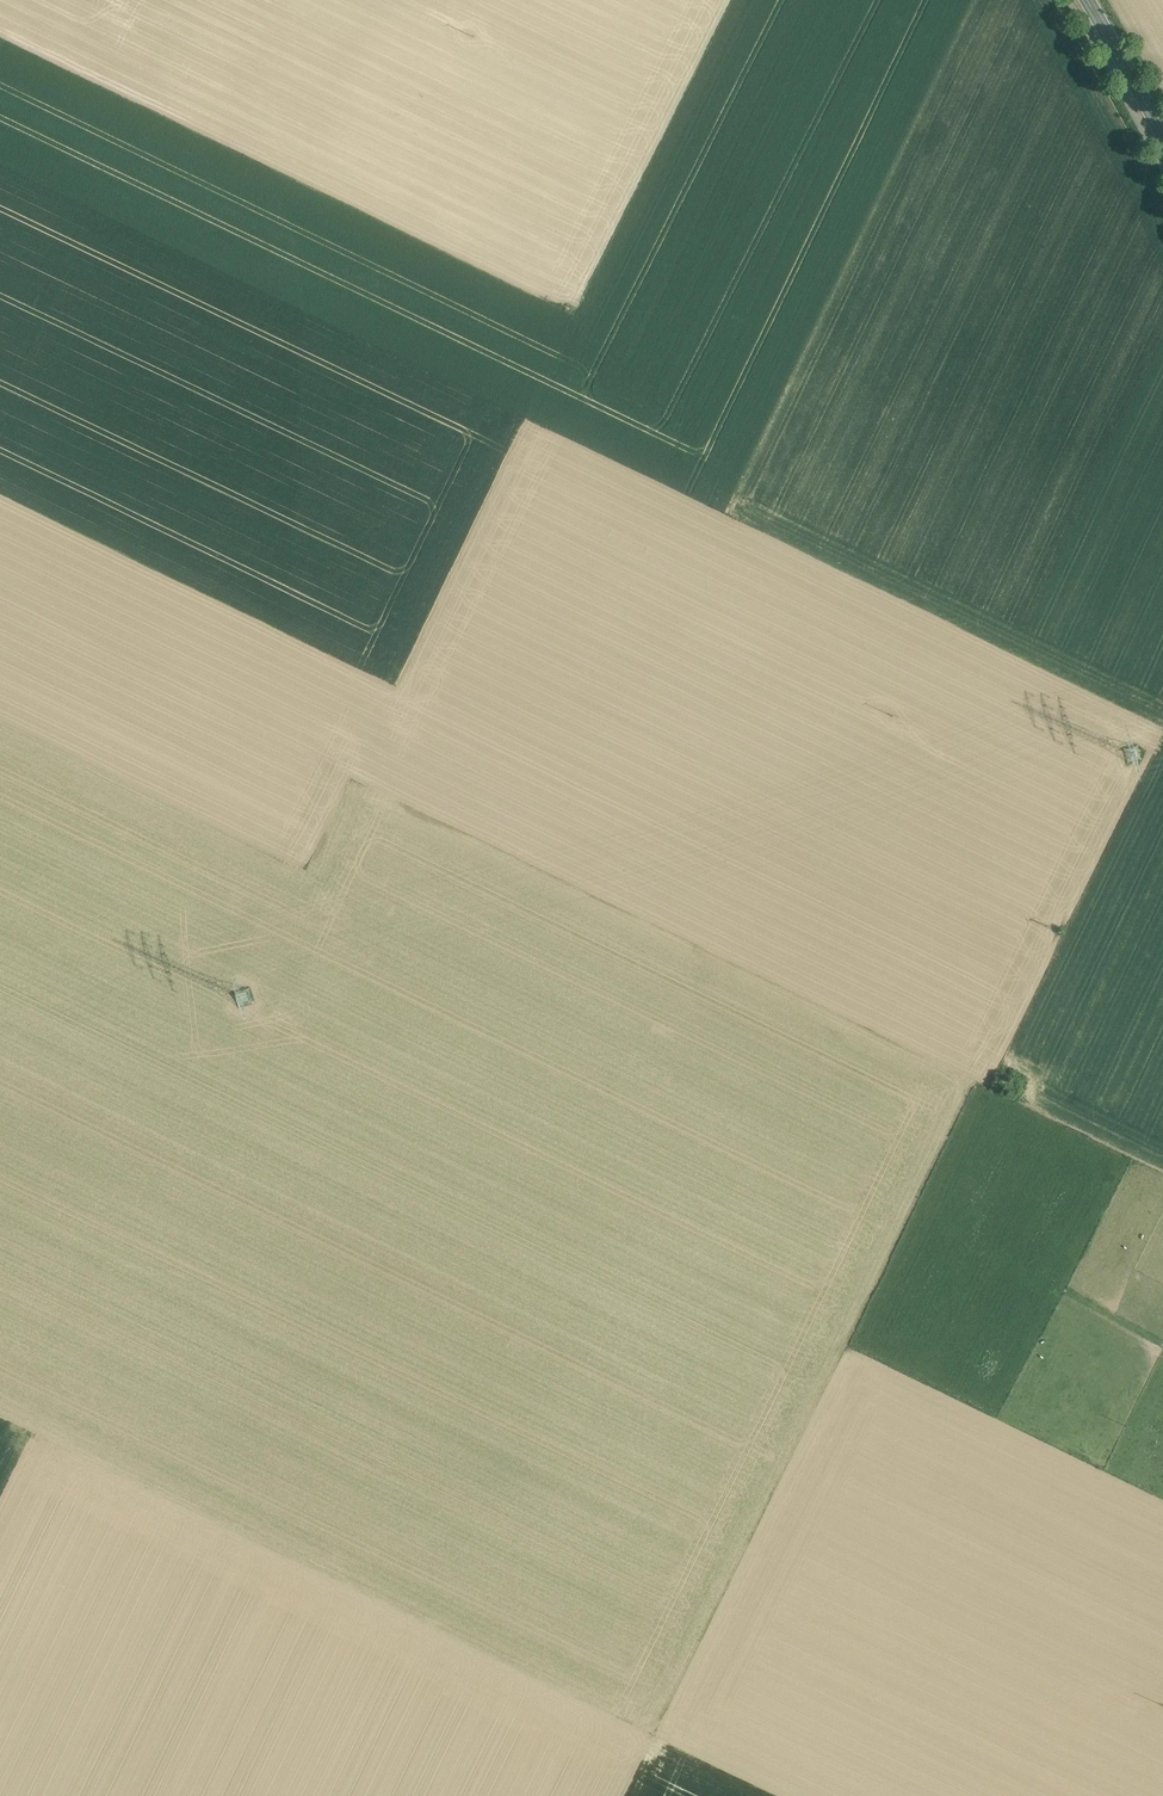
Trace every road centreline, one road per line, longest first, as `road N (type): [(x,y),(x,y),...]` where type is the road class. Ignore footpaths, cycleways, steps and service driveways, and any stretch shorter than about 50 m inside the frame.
road 1 (secondary): [(1162,134),(1087,0)]

